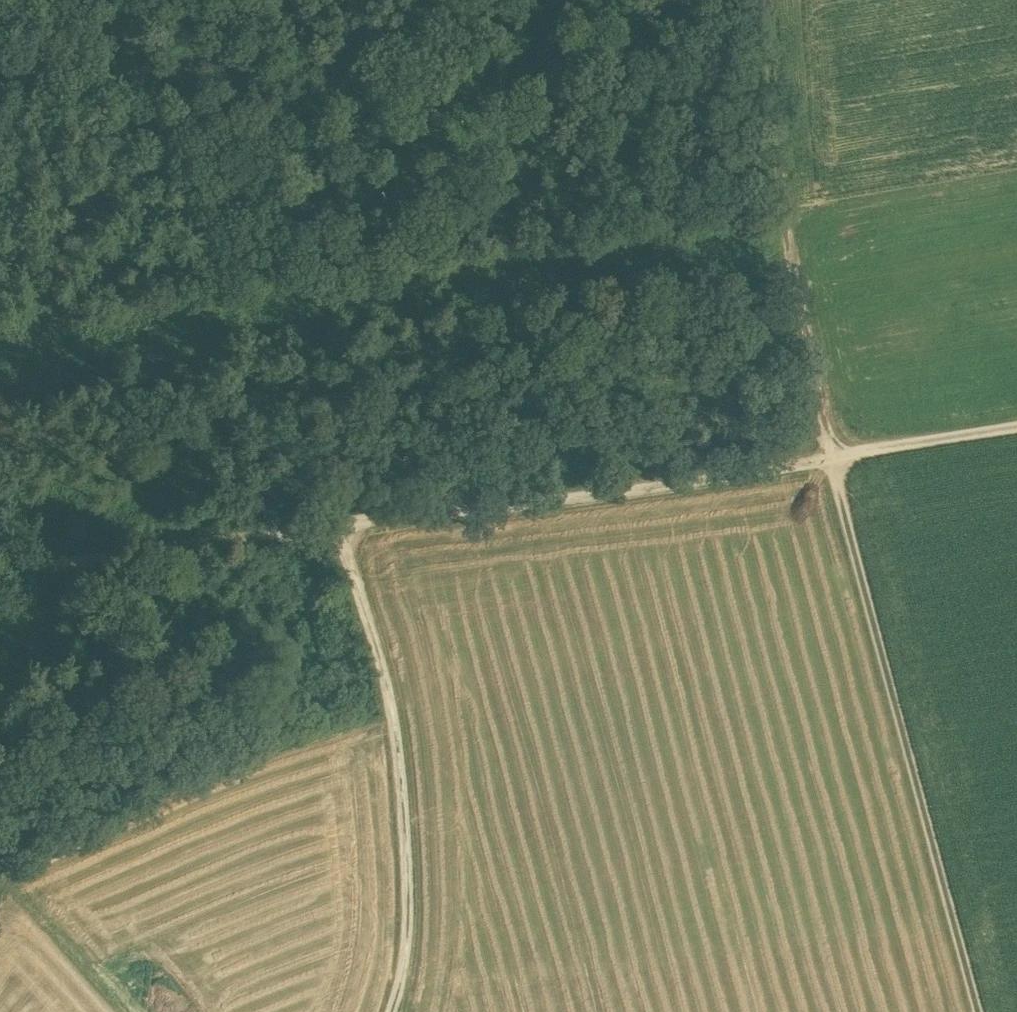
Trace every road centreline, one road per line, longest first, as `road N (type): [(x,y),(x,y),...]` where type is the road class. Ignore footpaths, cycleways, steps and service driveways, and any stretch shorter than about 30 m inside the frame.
road 1 (track): [(754,0),(769,267),(975,1011)]
road 2 (track): [(0,576),(343,533),(1016,424)]
road 3 (track): [(18,0),(280,360),(343,533)]
road 4 (track): [(392,1011),(407,960),(405,824),(387,696),(343,533)]
road 5 (track): [(103,1011),(0,899)]

